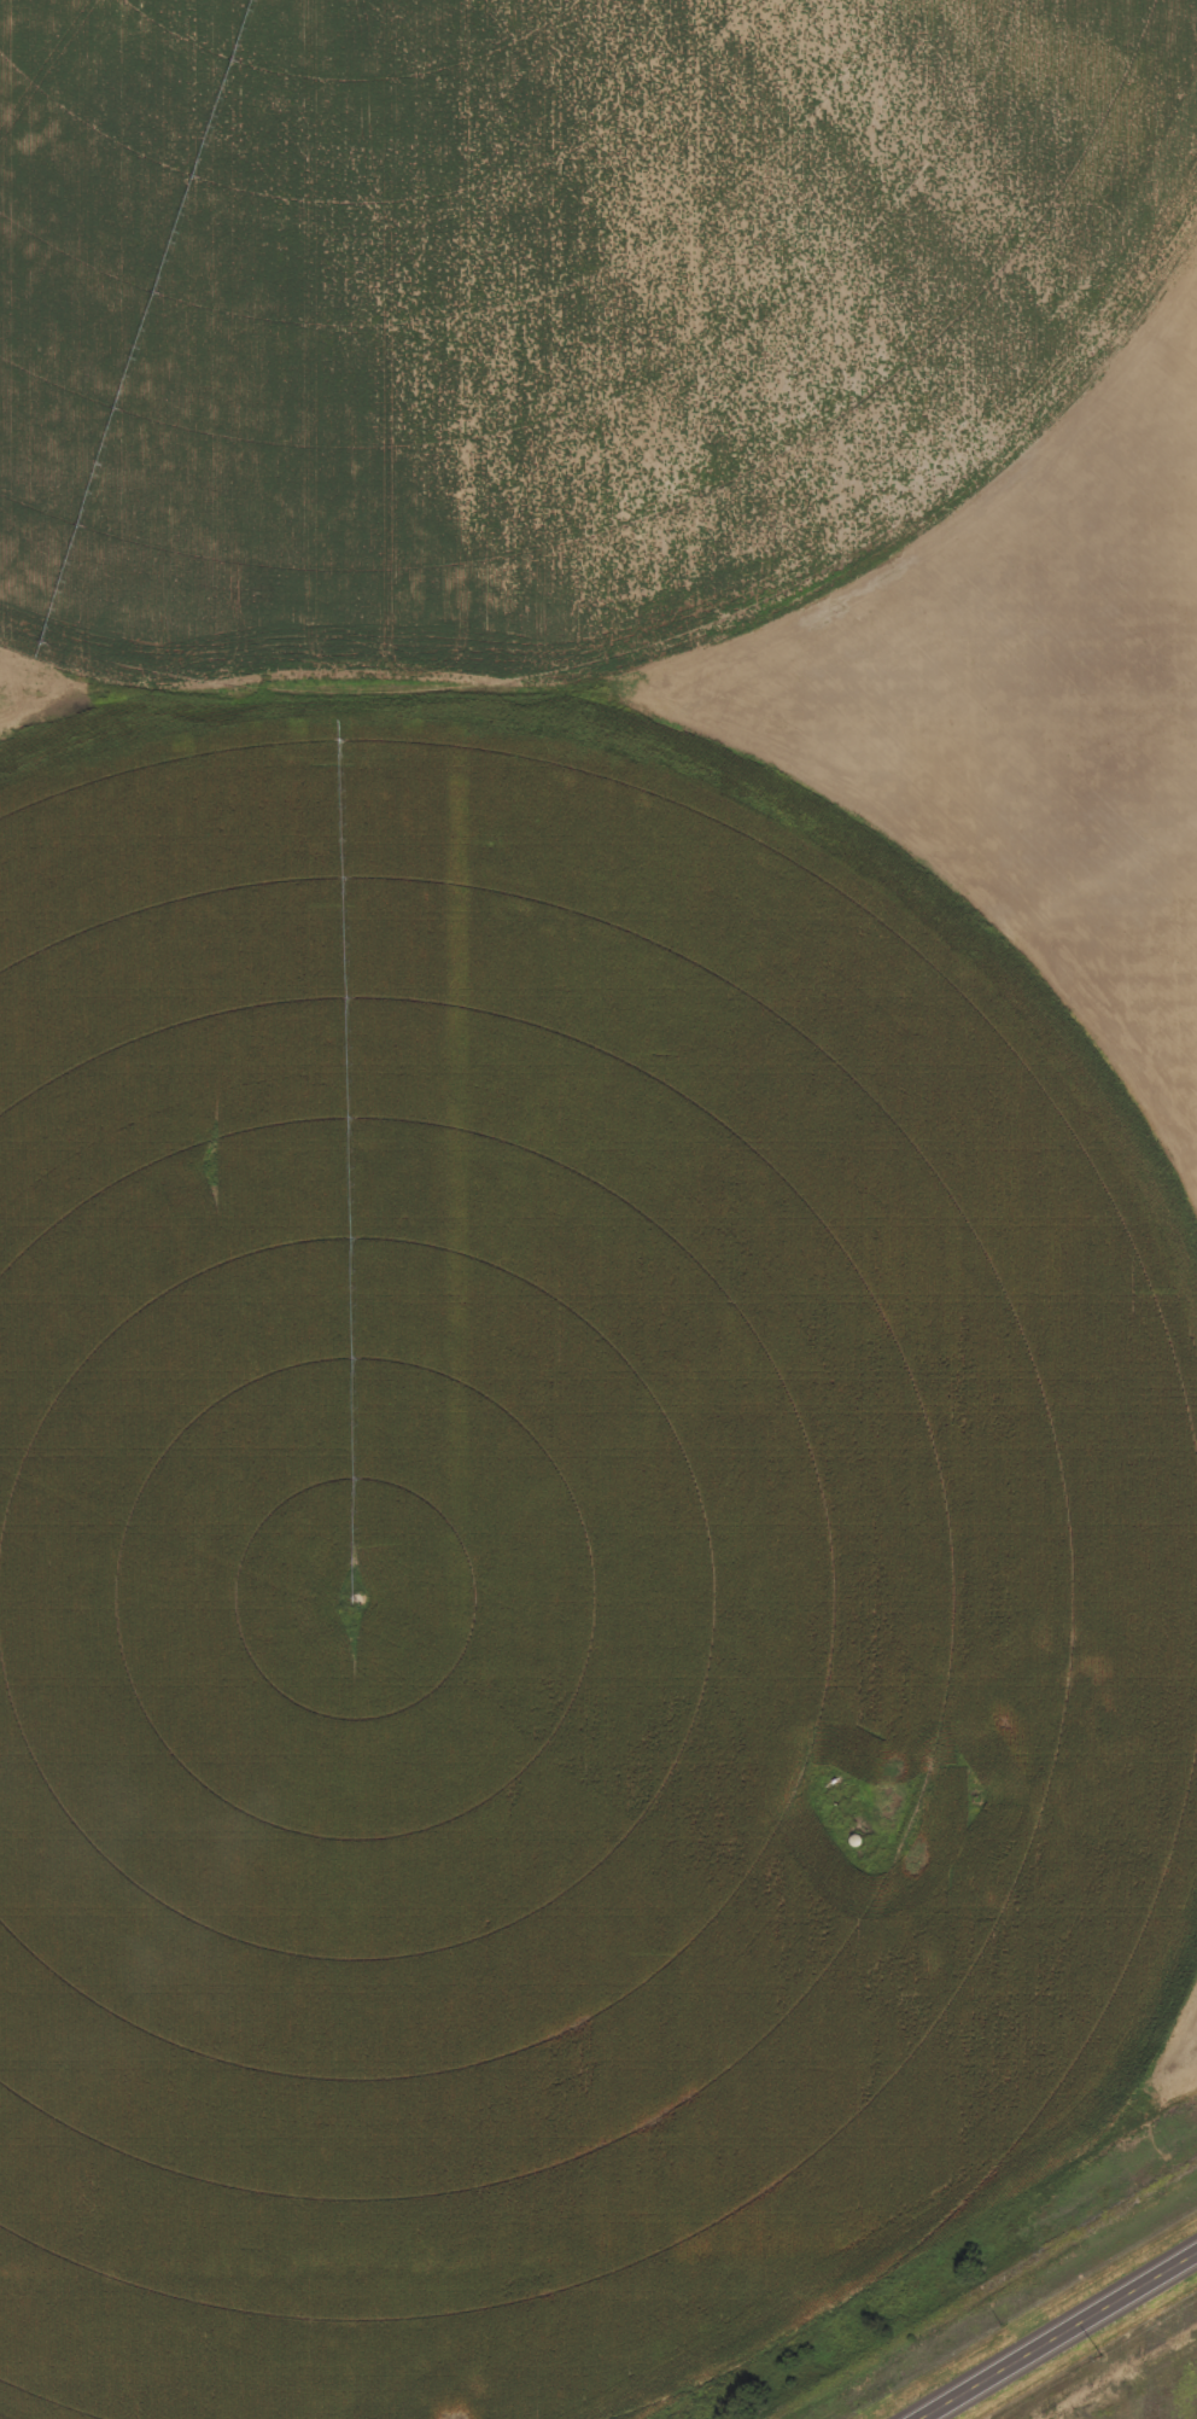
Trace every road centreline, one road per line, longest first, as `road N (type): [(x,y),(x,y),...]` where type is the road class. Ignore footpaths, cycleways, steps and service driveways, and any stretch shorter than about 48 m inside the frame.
road 1 (primary): [(924,2418),(1196,2255)]

